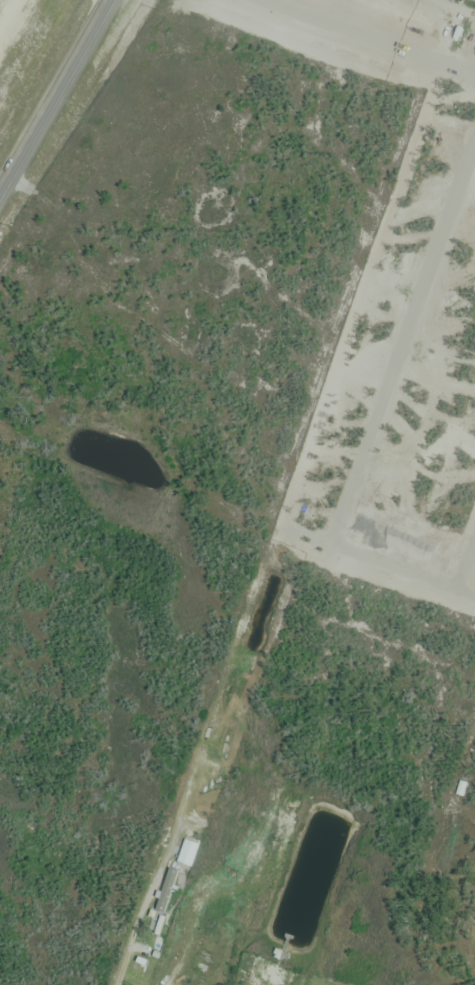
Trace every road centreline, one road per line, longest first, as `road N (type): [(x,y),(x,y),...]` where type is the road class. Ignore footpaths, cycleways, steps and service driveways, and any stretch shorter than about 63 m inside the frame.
road 1 (trunk): [(0,188),(108,0)]

